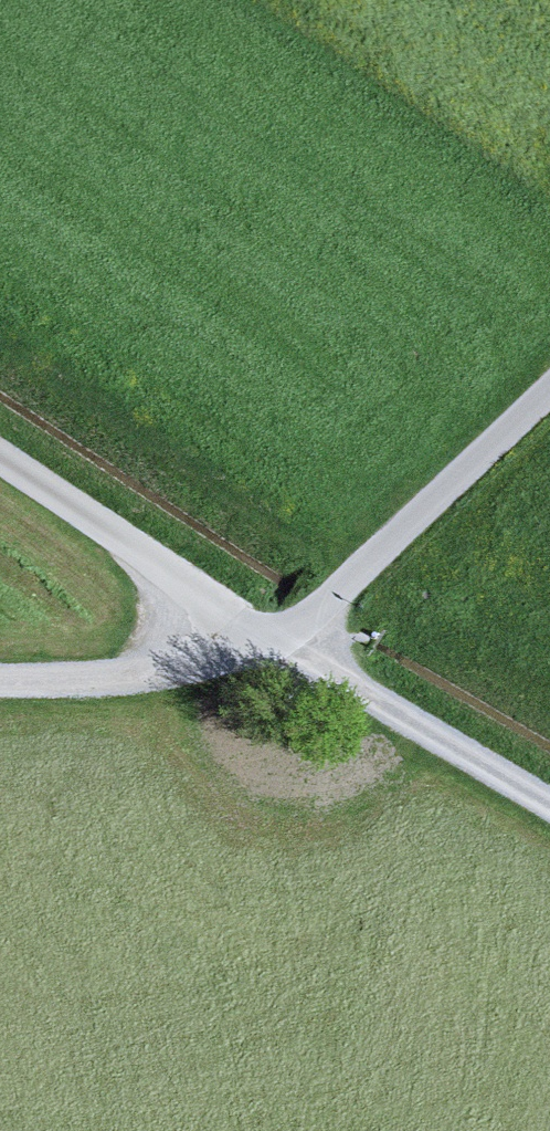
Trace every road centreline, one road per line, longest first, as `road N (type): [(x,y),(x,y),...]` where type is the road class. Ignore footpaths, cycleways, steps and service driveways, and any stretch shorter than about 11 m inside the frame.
road 1 (track): [(549,388),(346,583),(270,640)]
road 2 (track): [(270,640),(549,808)]
road 3 (track): [(270,640),(0,460)]
road 4 (track): [(0,681),(159,672),(270,640)]

